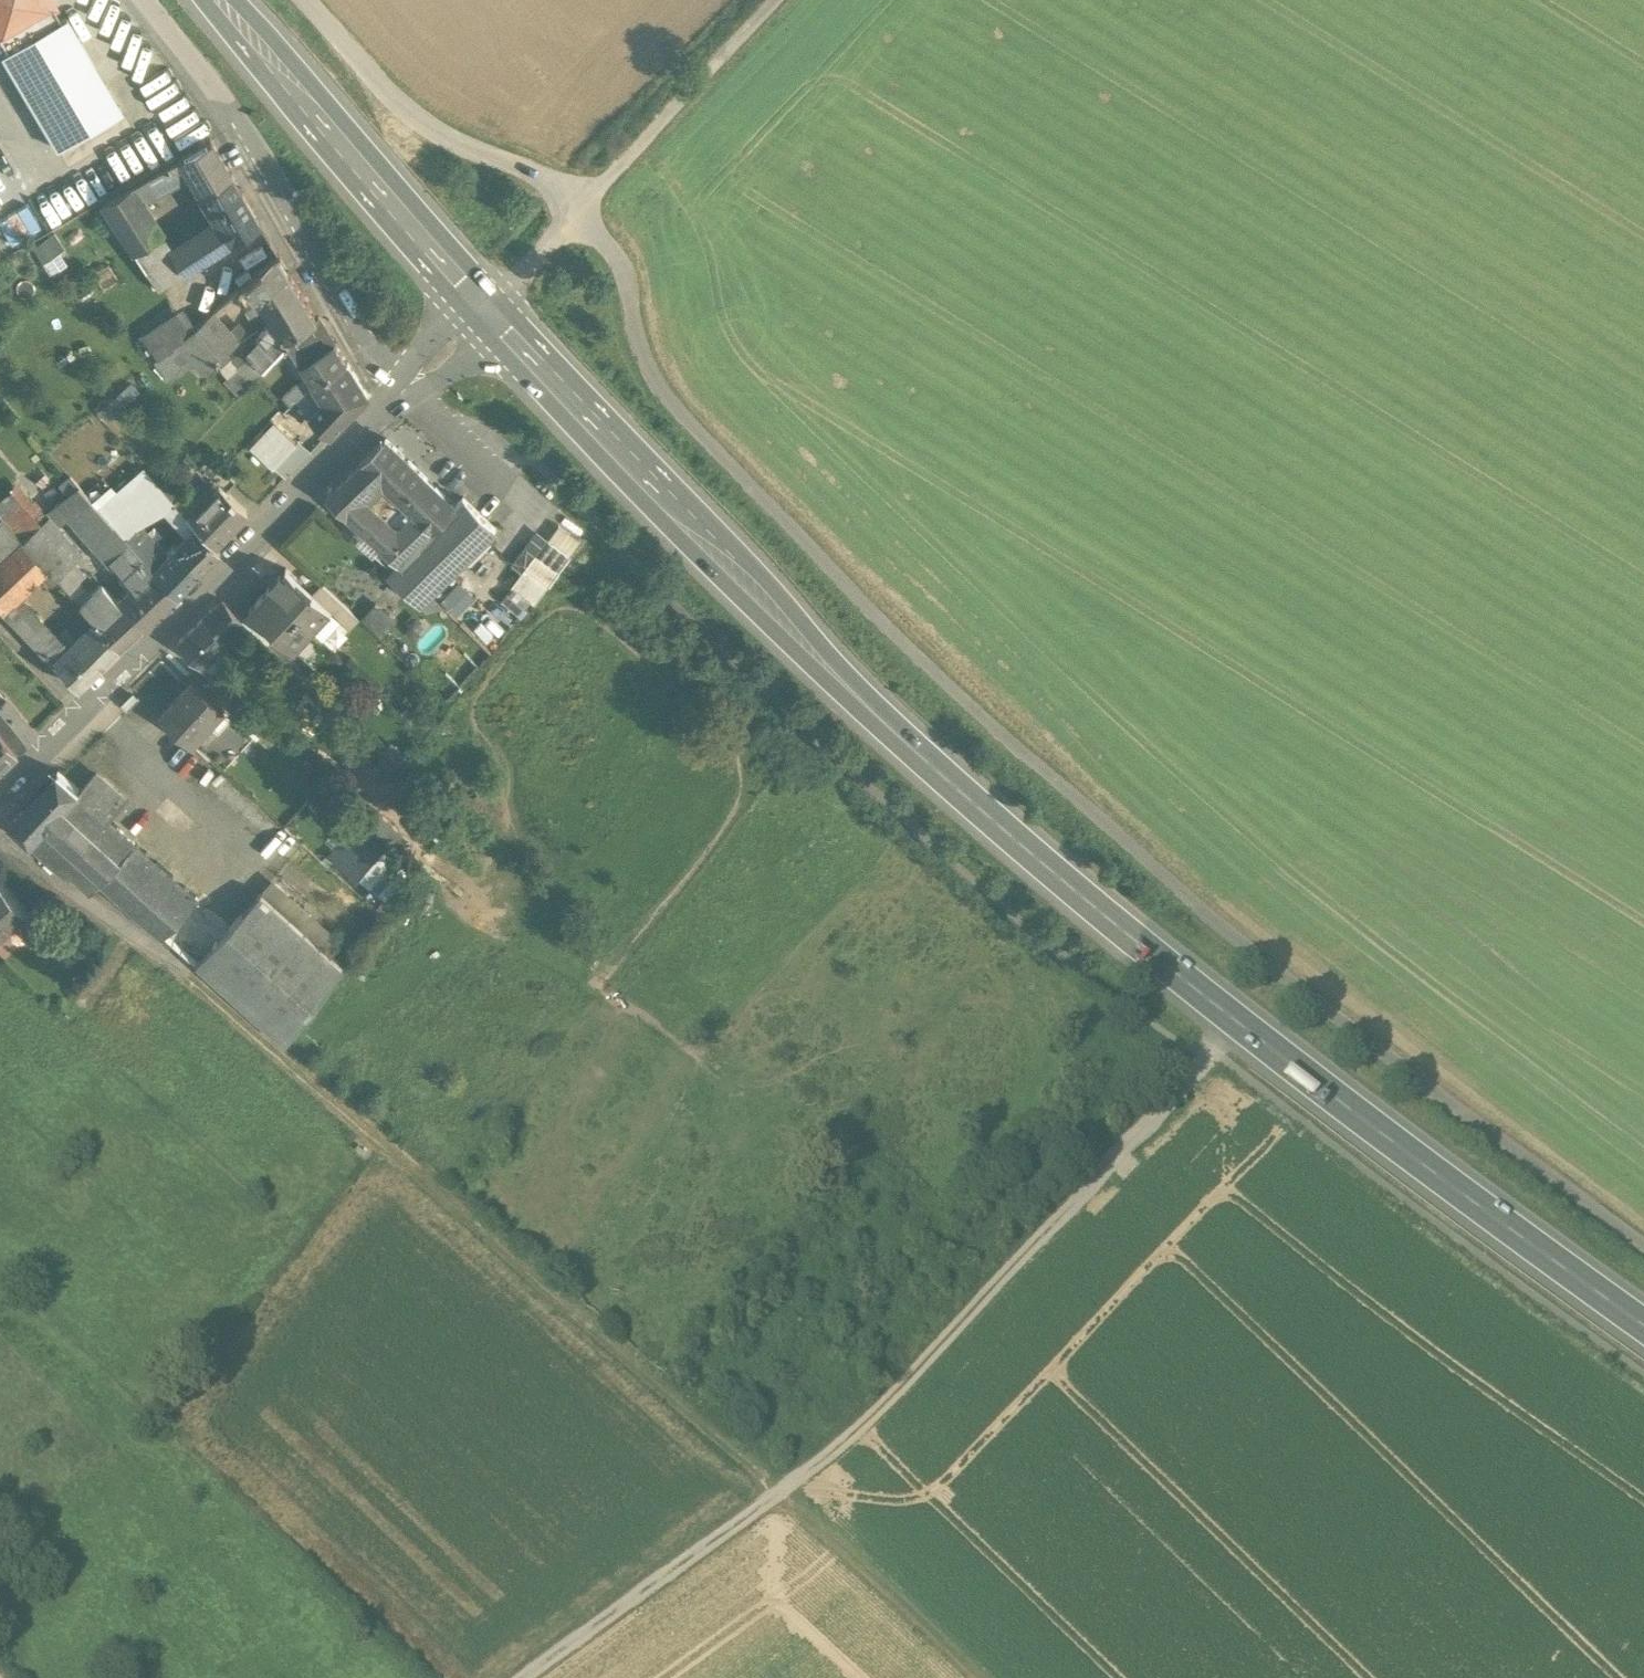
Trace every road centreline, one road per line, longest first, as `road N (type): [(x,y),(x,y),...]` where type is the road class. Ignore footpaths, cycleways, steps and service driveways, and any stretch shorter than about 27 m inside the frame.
road 1 (primary): [(1643,1326),(1090,905),(887,726),(487,314)]
road 2 (track): [(577,206),(619,260),(635,336),(659,390),(970,710),(1339,1020),(1643,1245)]
road 3 (track): [(203,987),(777,1492)]
road 4 (track): [(1205,1060),(871,1417),(777,1492)]
road 5 (secondary): [(0,807),(282,510),(409,391)]
road 6 (residential): [(140,0),(200,73),(377,359),(409,391)]
road 7 (primary): [(487,314),(223,0)]
road 8 (track): [(777,1492),(513,1677)]
road 9 (track): [(577,206),(778,0)]
road 10 (track): [(976,1677),(777,1492)]

